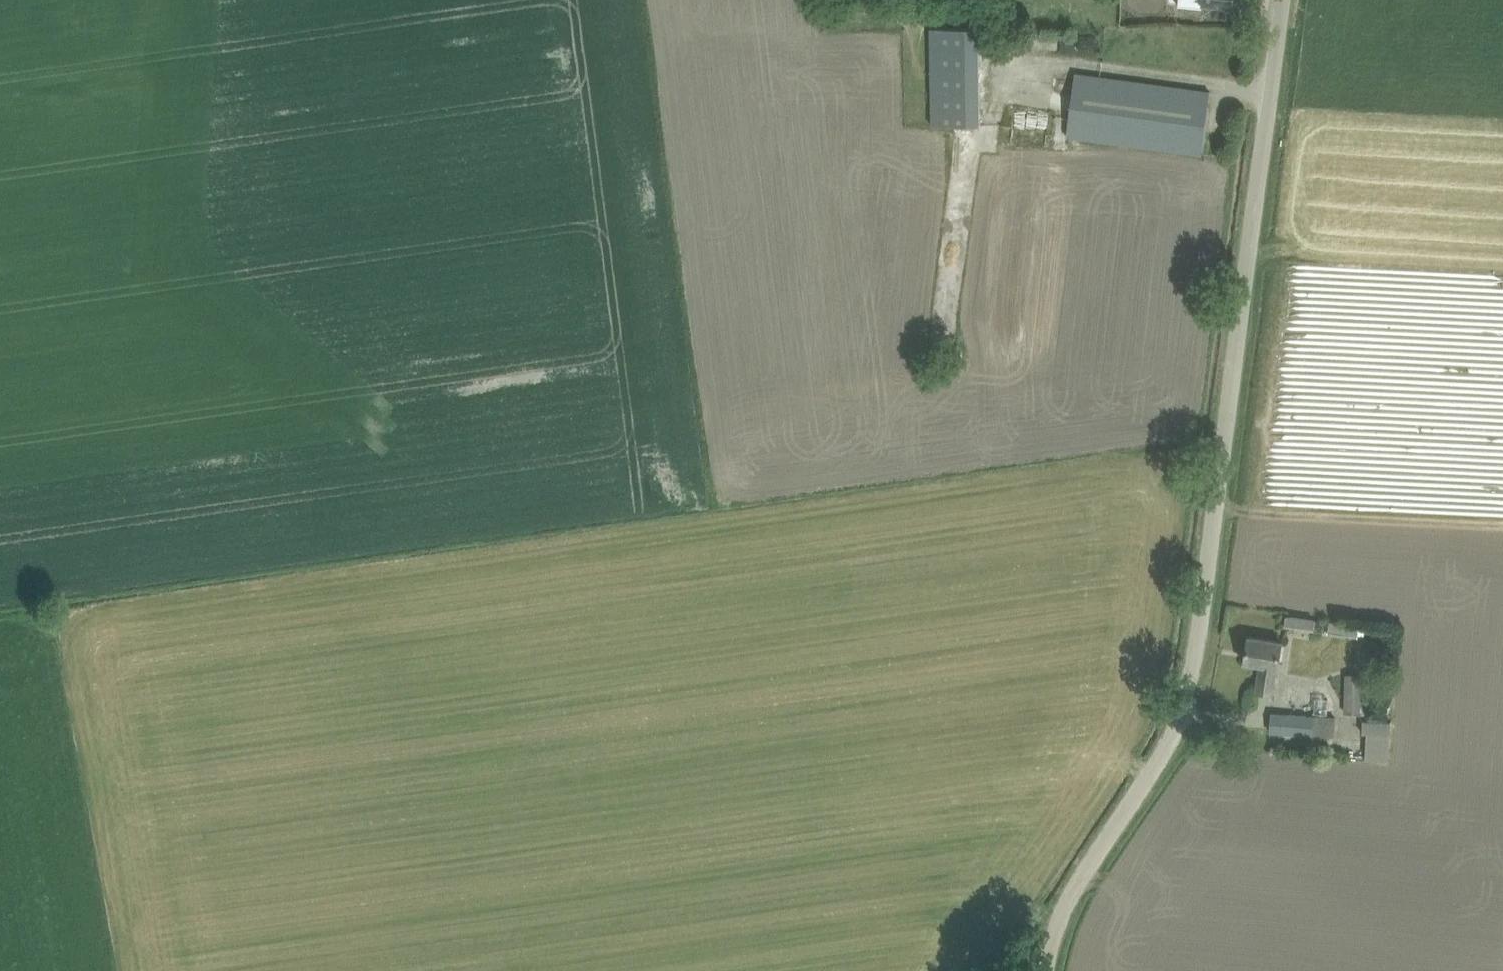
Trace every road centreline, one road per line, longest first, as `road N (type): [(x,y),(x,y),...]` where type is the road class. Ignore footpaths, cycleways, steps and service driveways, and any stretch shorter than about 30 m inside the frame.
road 1 (unclassified): [(1047,970),(1066,904),(1185,706),(1283,0)]

